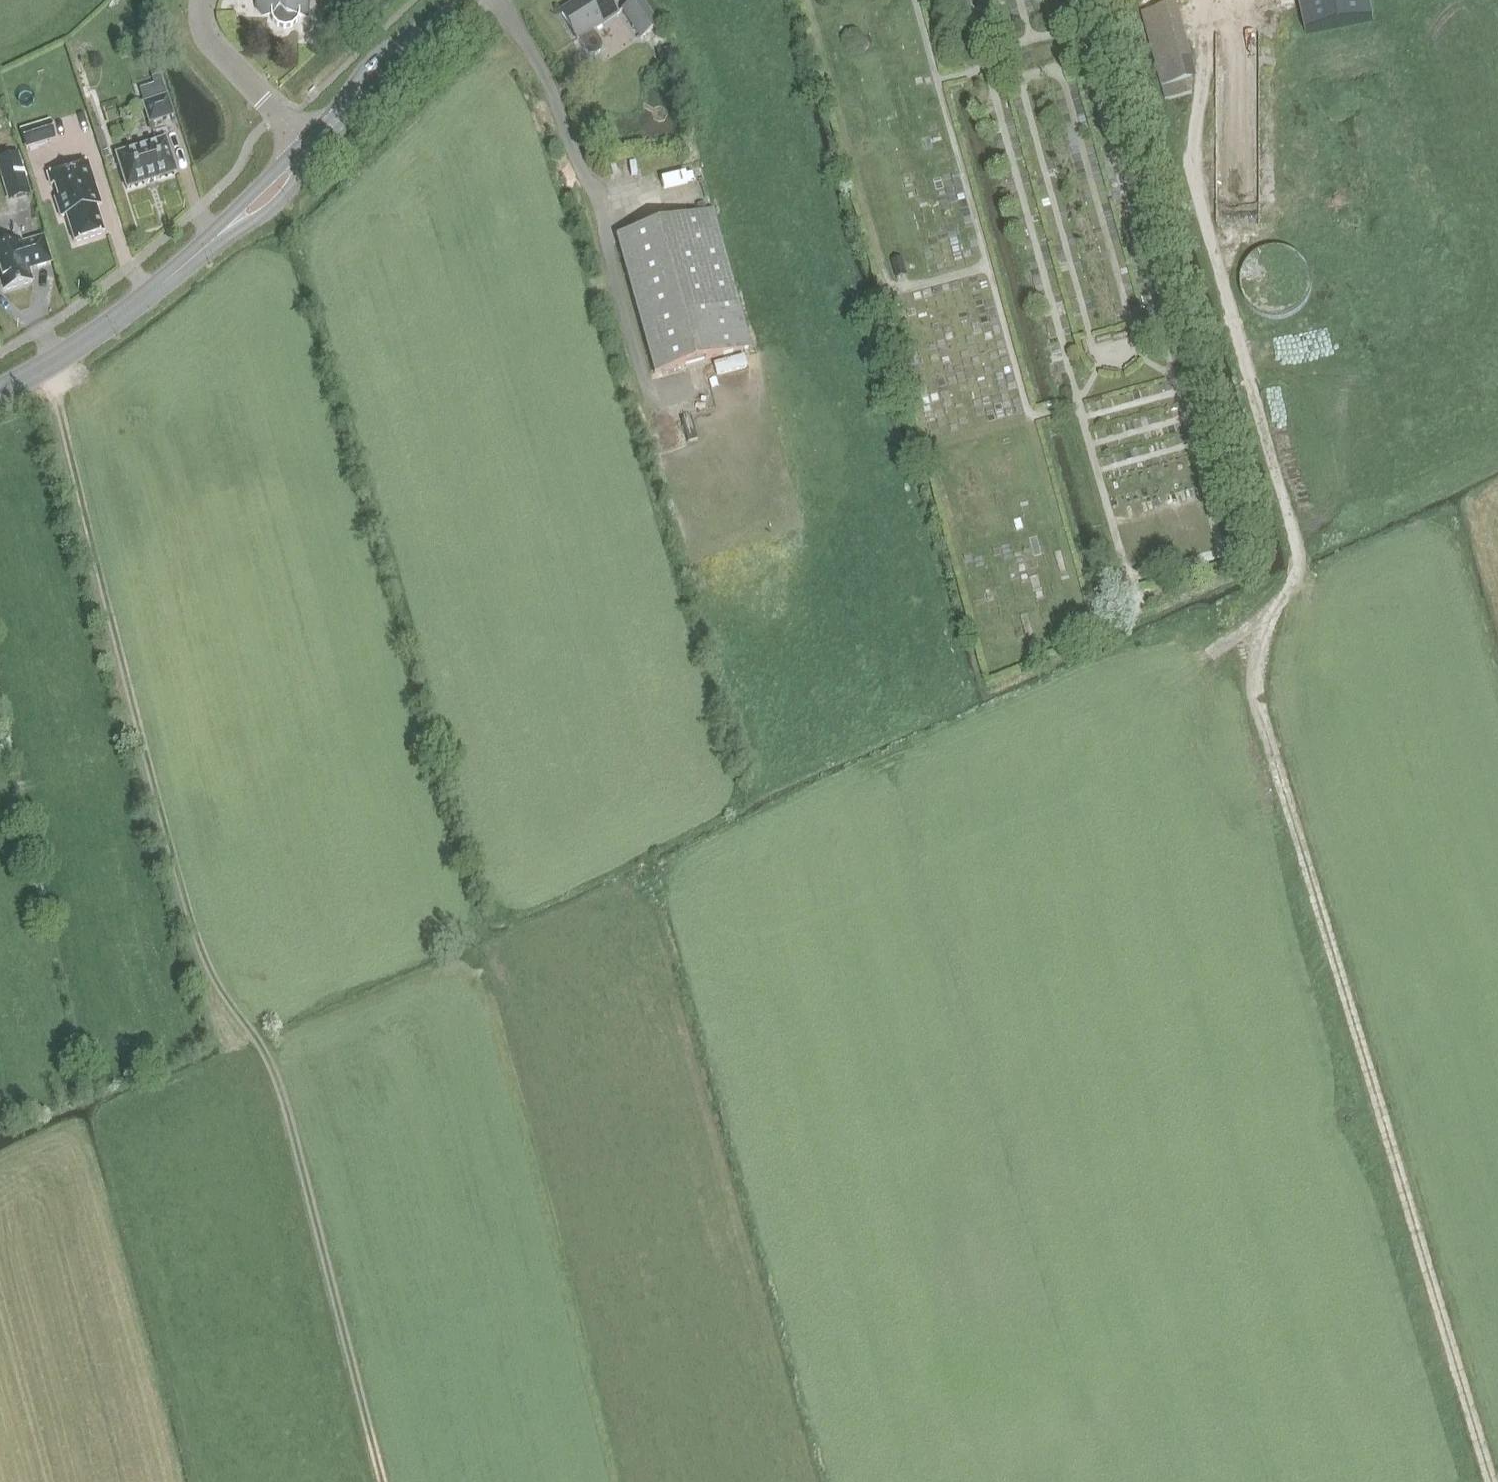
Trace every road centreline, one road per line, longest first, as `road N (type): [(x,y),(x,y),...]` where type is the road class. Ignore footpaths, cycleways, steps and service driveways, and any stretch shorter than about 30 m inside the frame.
road 1 (secondary): [(0,391),(120,316),(205,246)]
road 2 (secondary): [(437,24),(374,57),(307,138)]
road 3 (secondary): [(318,146),(432,37),(437,24)]
road 4 (secondary): [(205,246),(275,204),(318,146)]
road 5 (secondary): [(307,138),(205,246)]
road 6 (residential): [(199,0),(200,29),(277,115)]

